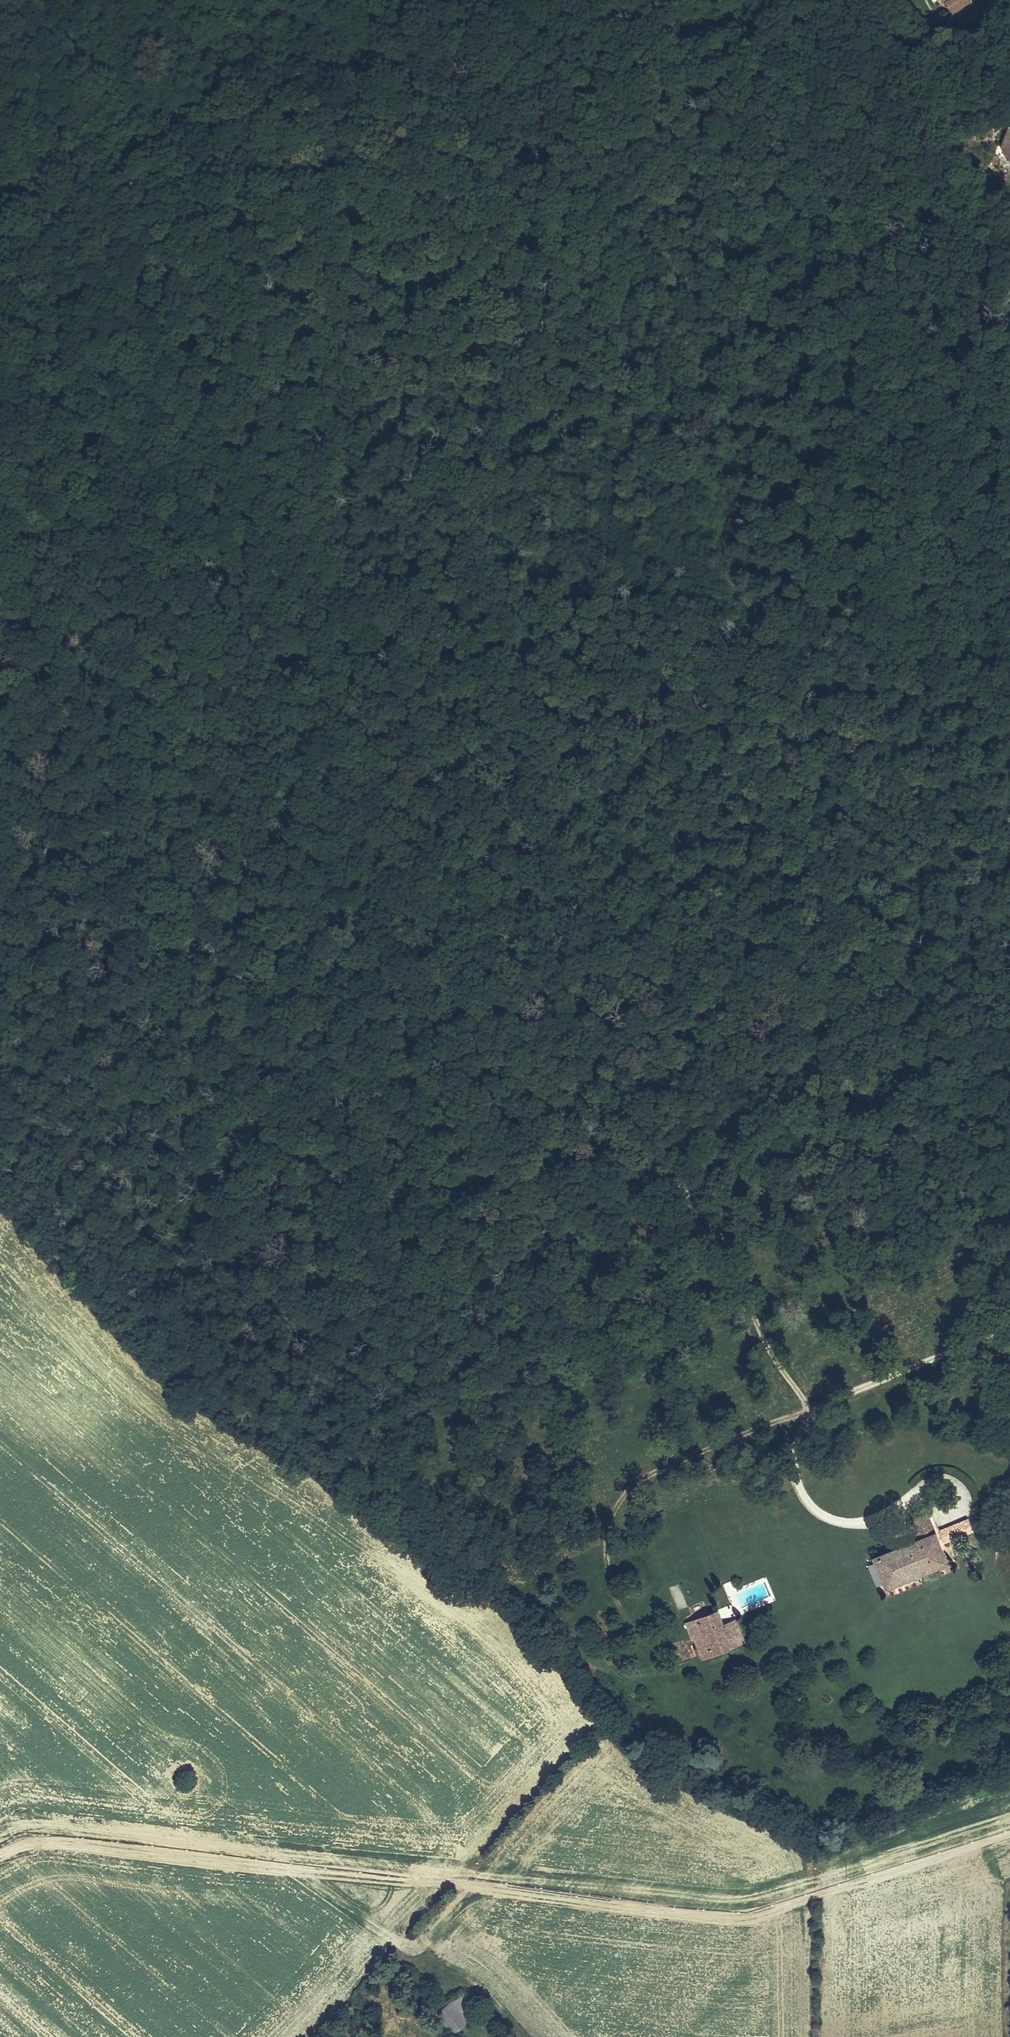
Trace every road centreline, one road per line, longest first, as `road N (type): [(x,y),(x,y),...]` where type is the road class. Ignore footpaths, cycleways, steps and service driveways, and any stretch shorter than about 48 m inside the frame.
road 1 (track): [(325,0),(408,126),(469,239),(552,469),(576,500),(626,526),(704,587),(725,615),(747,699),(760,828),(888,878),(975,897),(1009,916)]

